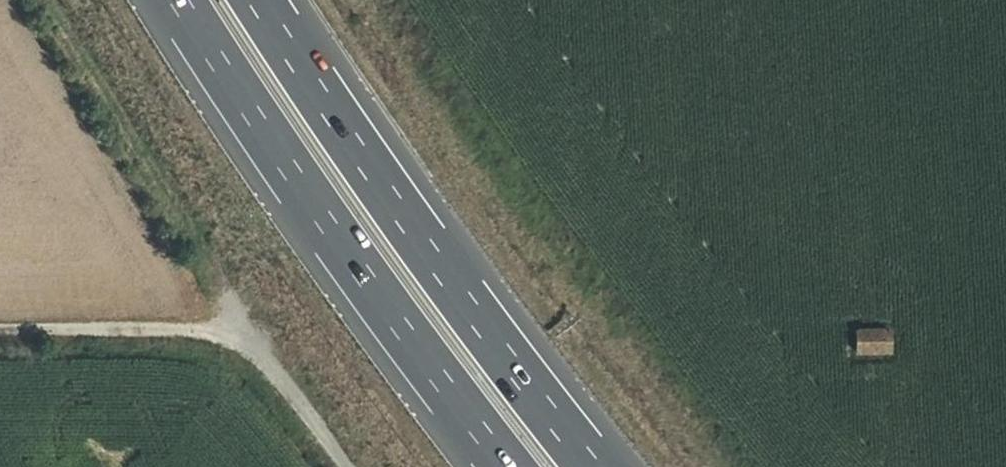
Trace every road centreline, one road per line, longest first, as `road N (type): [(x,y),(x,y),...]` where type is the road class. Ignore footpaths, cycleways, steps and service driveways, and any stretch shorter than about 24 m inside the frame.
road 1 (track): [(378,0),(733,466)]
road 2 (motorway): [(595,466),(353,144),(260,0)]
road 3 (motorway): [(180,0),(304,190),(507,466)]
road 4 (track): [(0,328),(218,336),(259,356),(347,466)]

